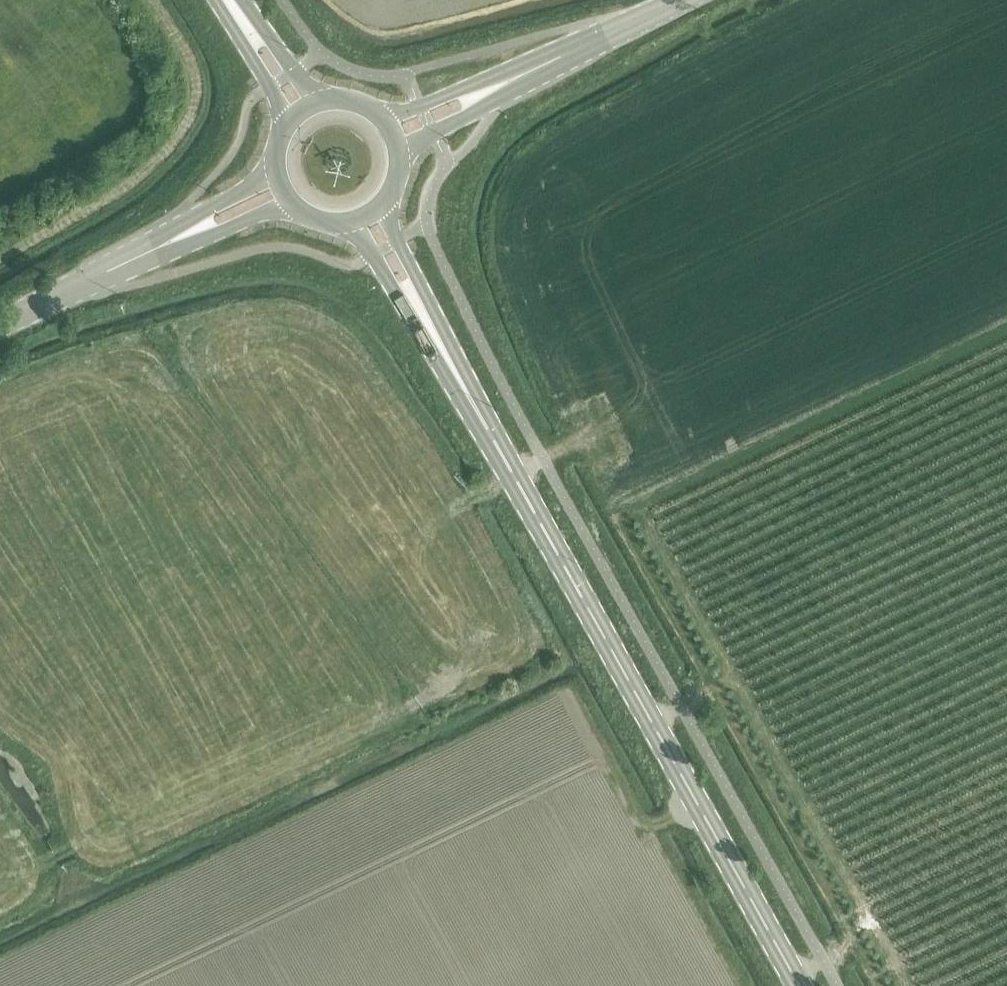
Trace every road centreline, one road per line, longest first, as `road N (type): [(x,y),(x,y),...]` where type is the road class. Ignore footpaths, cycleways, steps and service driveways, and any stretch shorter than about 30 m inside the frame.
road 1 (secondary): [(799,985),(427,323)]
road 2 (tertiary): [(0,323),(174,239)]
road 3 (tertiary): [(514,75),(669,0)]
road 4 (tertiary): [(514,75),(381,119)]
road 5 (tertiary): [(396,148),(462,115),(514,75)]
road 6 (secondary): [(227,0),(286,123)]
road 7 (secondary): [(318,101),(228,0)]
road 8 (secondary): [(350,220),(427,323)]
road 9 (secondary): [(427,323),(379,204)]
road 10 (tertiary): [(275,172),(174,239)]
road 11 (tertiary): [(174,239),(222,229),(287,198)]

